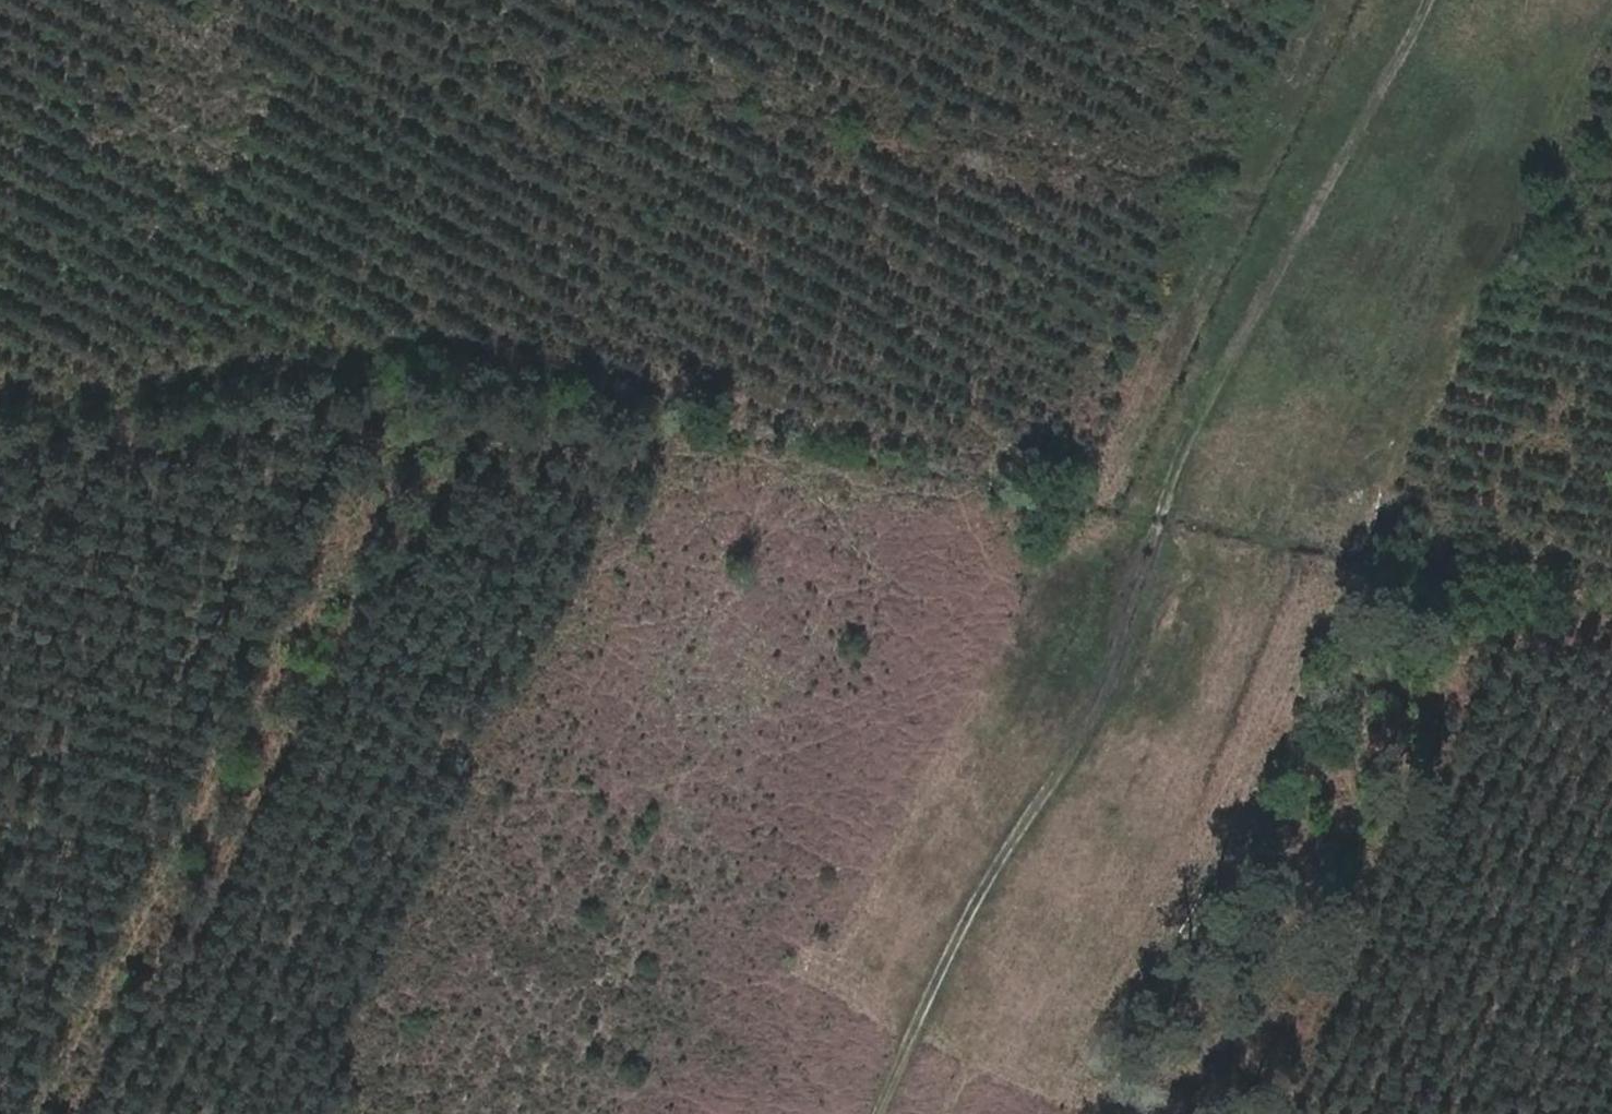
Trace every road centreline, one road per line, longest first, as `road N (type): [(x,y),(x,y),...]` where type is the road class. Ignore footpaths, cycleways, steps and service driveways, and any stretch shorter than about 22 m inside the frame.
road 1 (track): [(868,1113),(1003,851),(1110,700),(1182,413),(1424,0)]

